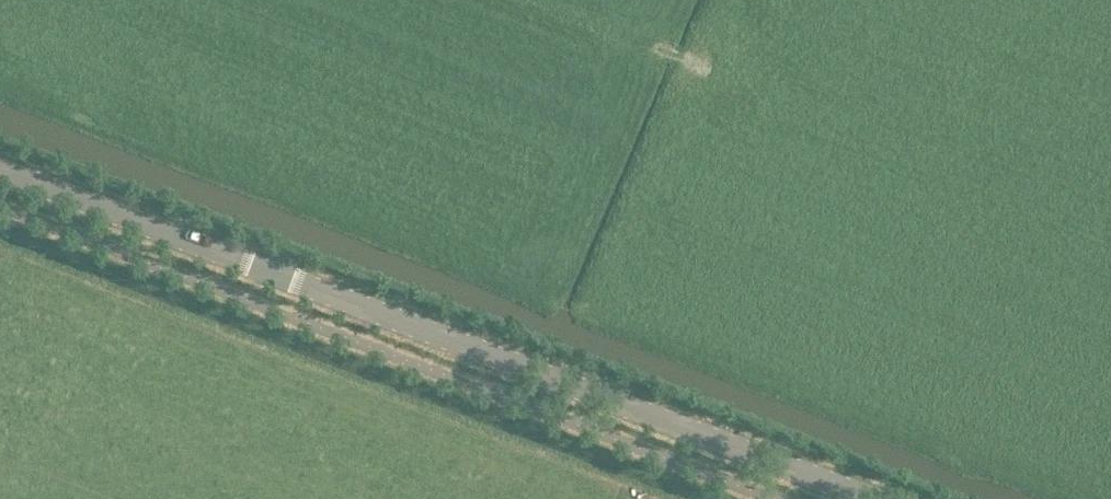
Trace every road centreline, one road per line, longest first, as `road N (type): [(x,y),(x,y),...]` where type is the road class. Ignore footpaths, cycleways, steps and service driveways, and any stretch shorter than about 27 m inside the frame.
road 1 (tertiary): [(876,498),(0,168)]

